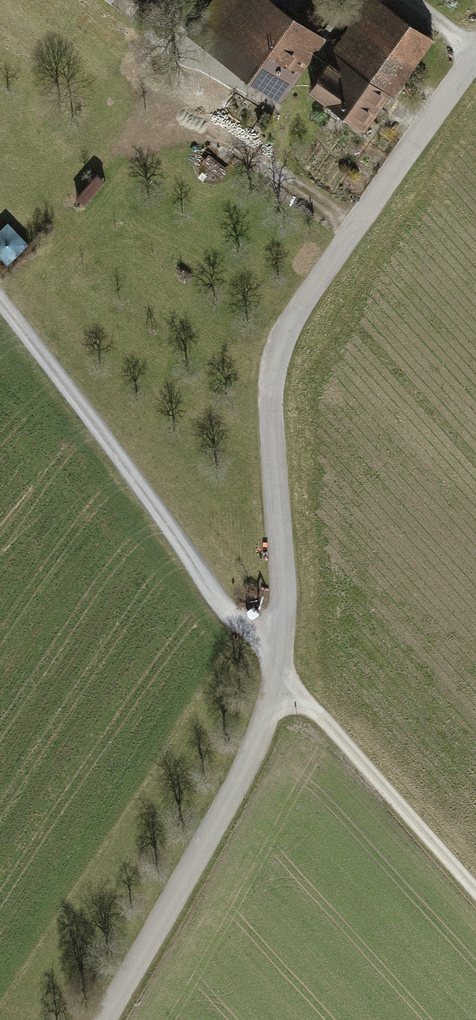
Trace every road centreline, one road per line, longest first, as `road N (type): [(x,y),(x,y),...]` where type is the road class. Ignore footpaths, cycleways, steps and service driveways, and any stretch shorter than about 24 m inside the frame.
road 1 (unclassified): [(104,1019),(253,748),(277,673),(282,572),(273,361),(289,322),(475,53)]
road 2 (track): [(277,673),(0,305)]
road 3 (track): [(277,673),(475,889)]

